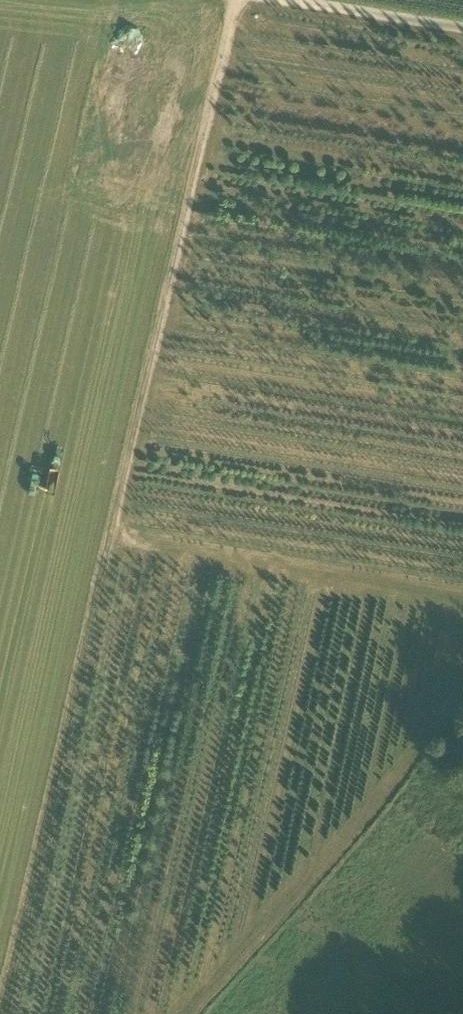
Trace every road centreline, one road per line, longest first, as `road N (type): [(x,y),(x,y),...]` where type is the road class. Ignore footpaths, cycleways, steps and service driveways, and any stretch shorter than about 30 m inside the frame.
road 1 (track): [(235,0),(5,1013)]
road 2 (track): [(462,27),(303,0)]

